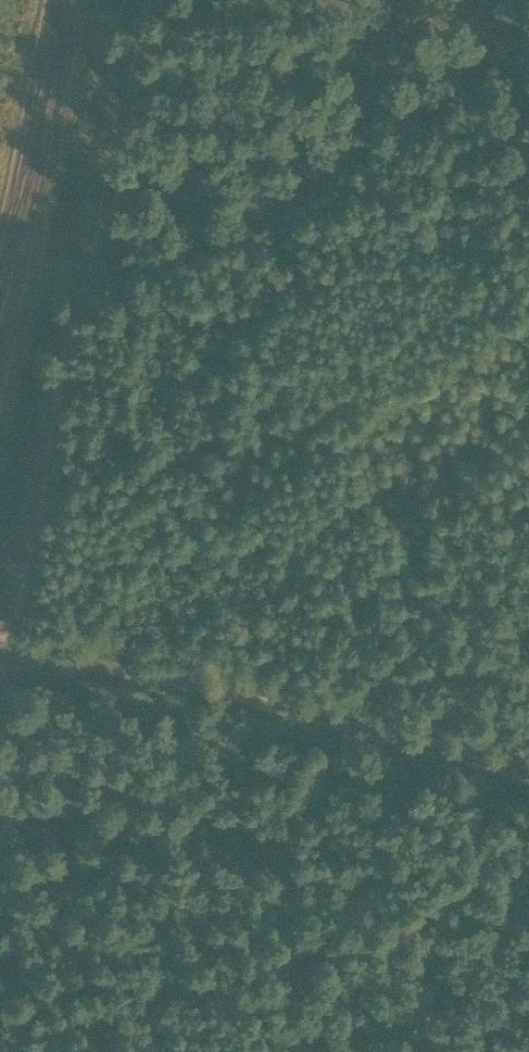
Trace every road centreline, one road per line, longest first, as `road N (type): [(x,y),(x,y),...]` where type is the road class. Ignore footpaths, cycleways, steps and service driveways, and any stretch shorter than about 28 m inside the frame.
road 1 (track): [(0,650),(528,789)]
road 2 (track): [(0,257),(51,0)]

